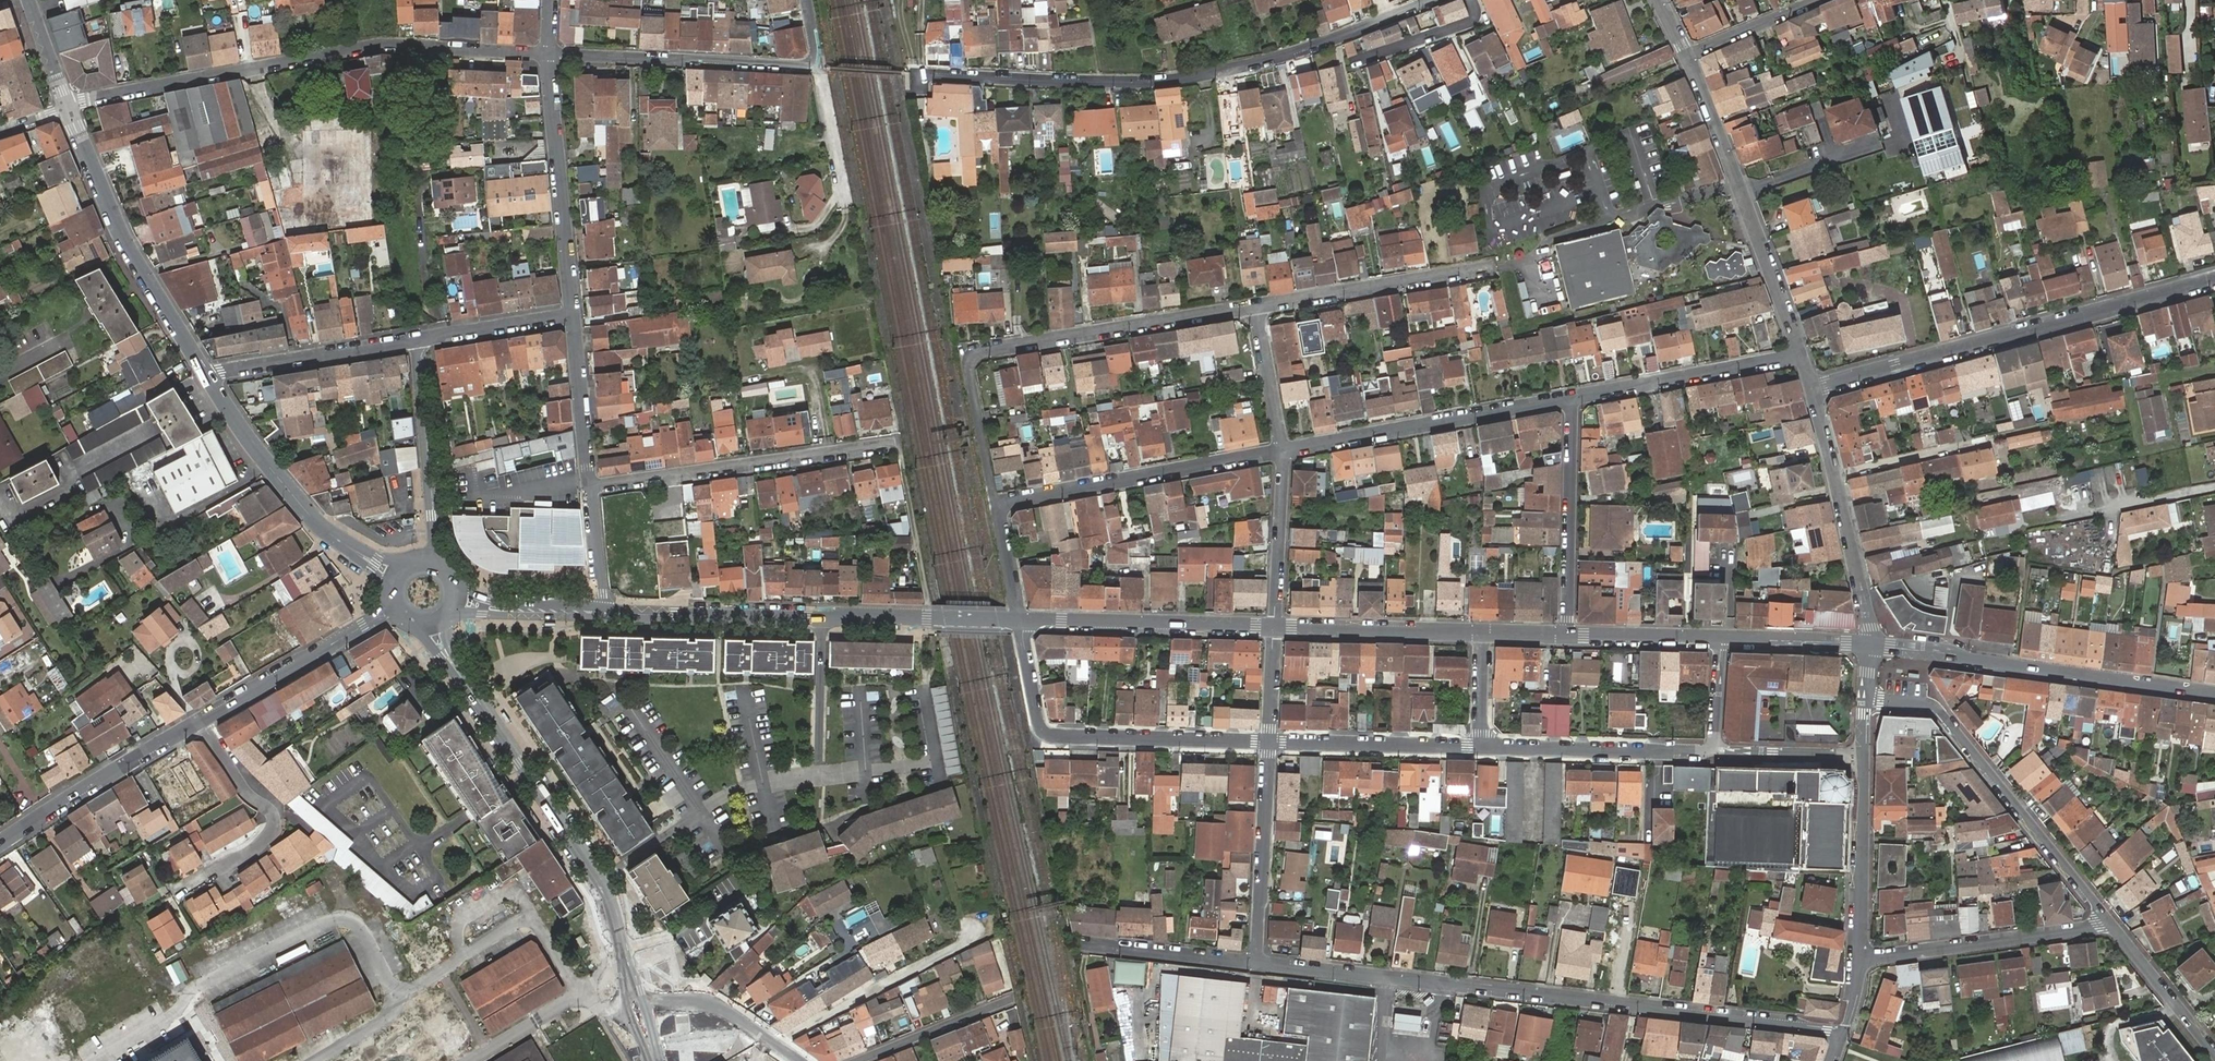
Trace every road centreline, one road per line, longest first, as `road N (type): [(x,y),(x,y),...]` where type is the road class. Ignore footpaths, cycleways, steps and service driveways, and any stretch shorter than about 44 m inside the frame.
road 1 (residential): [(1256,963),(1650,1006),(1827,1031),(1841,1039)]
road 2 (residential): [(917,75),(1103,82),(1211,75),(1430,0)]
road 3 (residential): [(68,108),(82,98),(376,43),(548,54)]
road 4 (tertiary): [(638,1009),(608,894),(430,626)]
road 5 (residential): [(1253,306),(971,357),(994,503)]
road 6 (residential): [(1811,387),(2214,281)]
road 7 (tertiary): [(998,618),(605,613)]
road 8 (tertiary): [(2214,695),(1870,645)]
road 9 (residential): [(1019,618),(1038,720),(1050,735),(1269,741)]
road 10 (residential): [(2107,918),(1939,709),(1866,699)]
road 11 (residential): [(805,0),(814,46),(810,61),(799,65),(548,54)]
road 12 (residential): [(1801,353),(1687,57)]
road 13 (tertiary): [(209,379),(118,230),(68,108)]
road 14 (residential): [(590,486),(887,444)]
road 15 (residential): [(1281,451),(1569,398)]
road 16 (residential): [(994,503),(1281,451)]
road 17 (tertiary): [(397,575),(320,526),(209,379)]
road 18 (residential): [(548,54),(572,316)]
road 19 (tertiary): [(1019,618),(1274,628)]
road 20 (residential): [(1861,958),(2097,926),(2107,918)]
road 21 (residential): [(199,721),(245,795),(274,813),(274,823),(257,848),(180,890)]
road 22 (residential): [(1497,267),(1253,306)]
road 23 (residential): [(1569,398),(1801,353)]
road 24 (residential): [(1569,398),(1568,634)]
road 25 (residential): [(1481,745),(1714,752)]
road 26 (tertiary): [(199,721),(0,841)]
road 27 (track): [(779,1048),(877,985),(969,941),(971,930)]
road 28 (tertiary): [(395,608),(199,721)]
road 29 (residential): [(436,562),(418,339)]
road 30 (residential): [(1269,741),(1256,963)]
road 31 (residential): [(209,379),(418,339)]
road 32 (residential): [(1269,741),(1481,745)]
road 33 (tertiary): [(1274,628),(1482,633)]
road 34 (residential): [(1864,776),(1861,958)]
road 35 (residential): [(1281,451),(1274,628)]
road 36 (residential): [(638,1009),(669,1001),(718,1006),(797,1060)]
road 37 (residential): [(1870,645),(1868,602),(1836,475)]
road 38 (residential): [(2214,1053),(2107,918)]
road 39 (residential): [(572,316),(590,486)]
road 40 (residential): [(1088,945),(1256,963)]
road 41 (residential): [(1714,752),(1835,753),(1864,776)]
road 42 (residential): [(418,339),(572,316)]
road 43 (tertiary): [(1568,634),(1721,638)]
road 44 (unclassified): [(1836,475),(1984,439)]
road 45 (tertiary): [(1721,638),(1870,645)]
road 46 (residential): [(1253,306),(1281,451)]
road 47 (tertiary): [(605,613),(458,599)]
road 48 (residential): [(1687,57),(1820,0)]
road 49 (residential): [(590,486),(605,613)]

